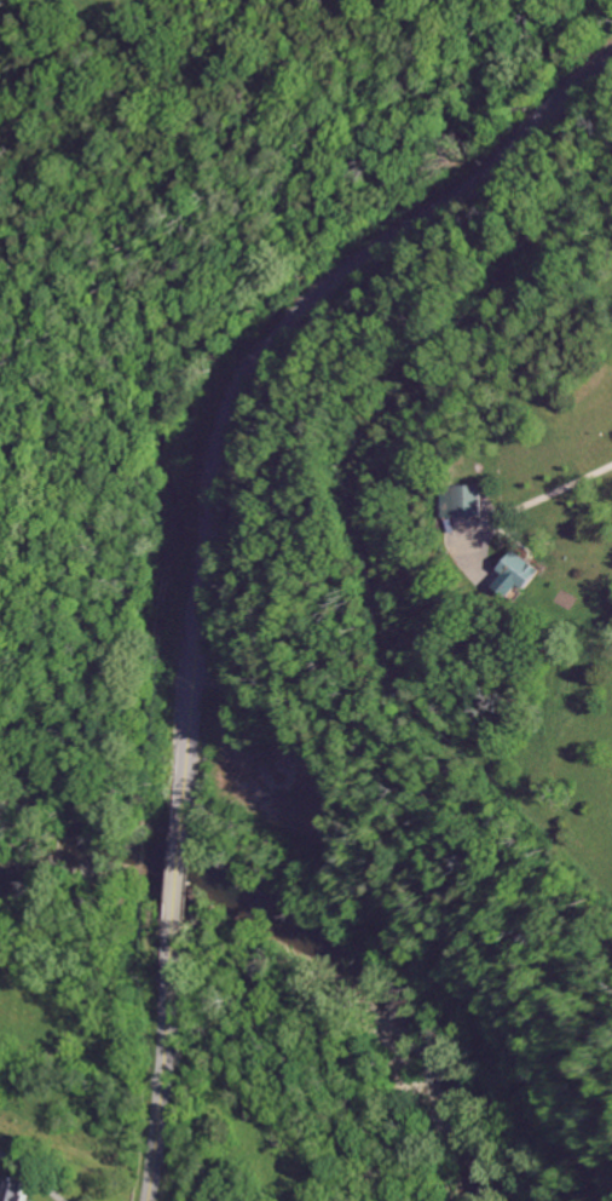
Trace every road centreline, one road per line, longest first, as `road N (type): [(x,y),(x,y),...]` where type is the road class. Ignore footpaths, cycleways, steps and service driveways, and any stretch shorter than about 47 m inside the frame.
road 1 (residential): [(611,967),(363,706),(306,458),(305,410),(327,370),(582,102),(587,86)]
road 2 (tertiary): [(189,806),(220,484),(231,436),(258,384),(317,308),(469,194),(611,66)]
road 3 (tertiary): [(152,1200),(180,920)]

